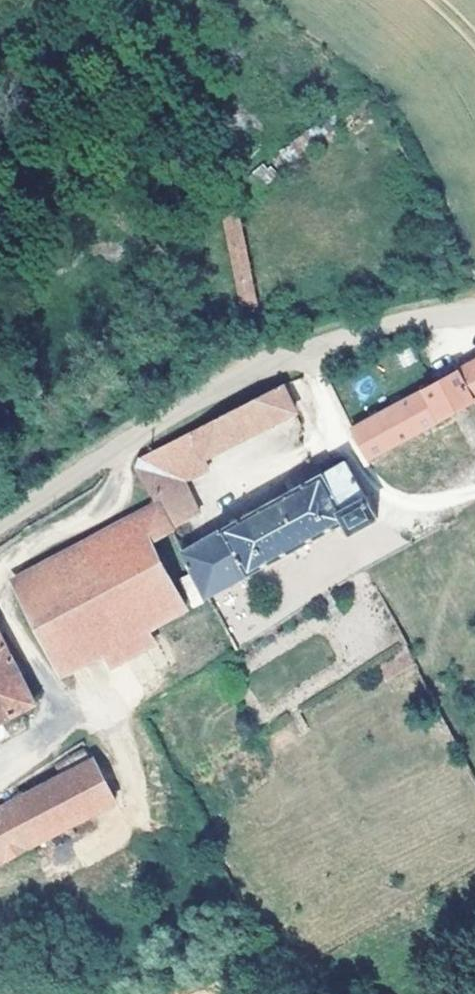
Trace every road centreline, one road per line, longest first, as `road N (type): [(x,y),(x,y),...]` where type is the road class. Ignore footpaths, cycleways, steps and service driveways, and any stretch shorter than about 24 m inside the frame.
road 1 (unclassified): [(0,526),(268,371),(431,323),(474,321)]

